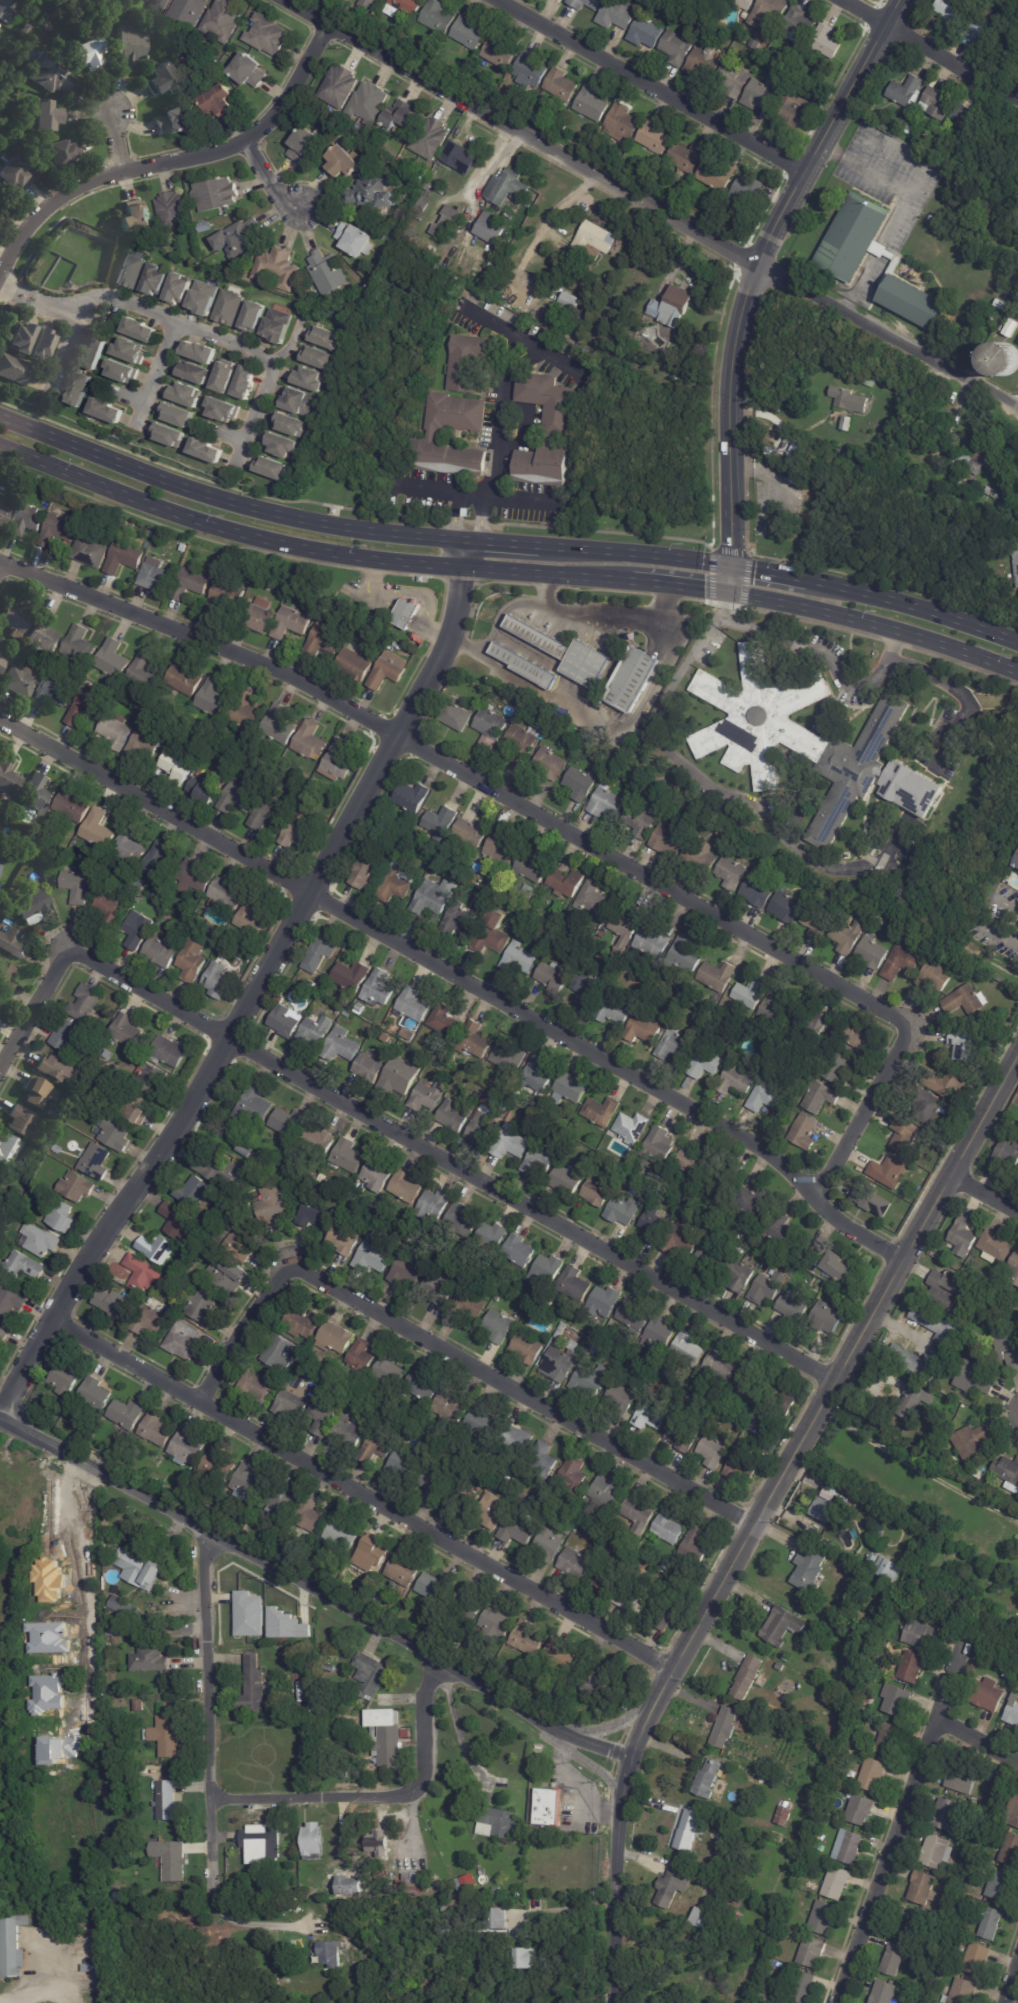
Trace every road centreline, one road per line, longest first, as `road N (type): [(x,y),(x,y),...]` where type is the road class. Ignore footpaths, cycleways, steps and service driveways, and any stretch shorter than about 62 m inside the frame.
road 1 (residential): [(813,1196),(916,1028),(285,671),(0,555)]
road 2 (residential): [(906,1263),(828,1216),(732,1131),(0,723)]
road 3 (tertiary): [(1017,1068),(644,1728),(617,1853),(618,2002)]
road 4 (tertiary): [(452,638),(194,1105),(100,1238),(0,1418)]
road 5 (residential): [(1017,411),(289,0)]
road 6 (tertiary): [(633,1756),(567,1736),(0,1418)]
road 7 (residential): [(672,1670),(208,1400),(52,1319)]
road 8 (residential): [(837,1390),(232,1038)]
road 9 (residential): [(759,1525),(293,1265),(208,1400)]
road 10 (tertiary): [(901,0),(755,262),(741,308),(730,375),(728,594)]
road 11 (secondary): [(467,542),(284,517),(0,418)]
road 12 (residential): [(325,21),(286,97),(264,121),(217,150),(77,185),(23,226),(0,269)]
road 13 (residential): [(962,1633),(835,2002)]
road 14 (secondary): [(0,449),(216,529),(369,561)]
road 15 (residential): [(201,1529),(213,1895)]
road 16 (residential): [(806,173),(495,0)]
road 17 (residential): [(232,1038),(67,946),(0,1064)]
road 18 (secondary): [(728,594),(878,627),(1017,674)]
road 19 (secondary): [(1017,645),(807,583)]
road 20 (residential): [(418,1783),(391,1796),(206,1799)]
road 21 (residential): [(1017,101),(843,0)]
road 22 (secondary): [(729,566),(535,550)]
road 23 (residential): [(440,1660),(424,1693),(418,1783)]

